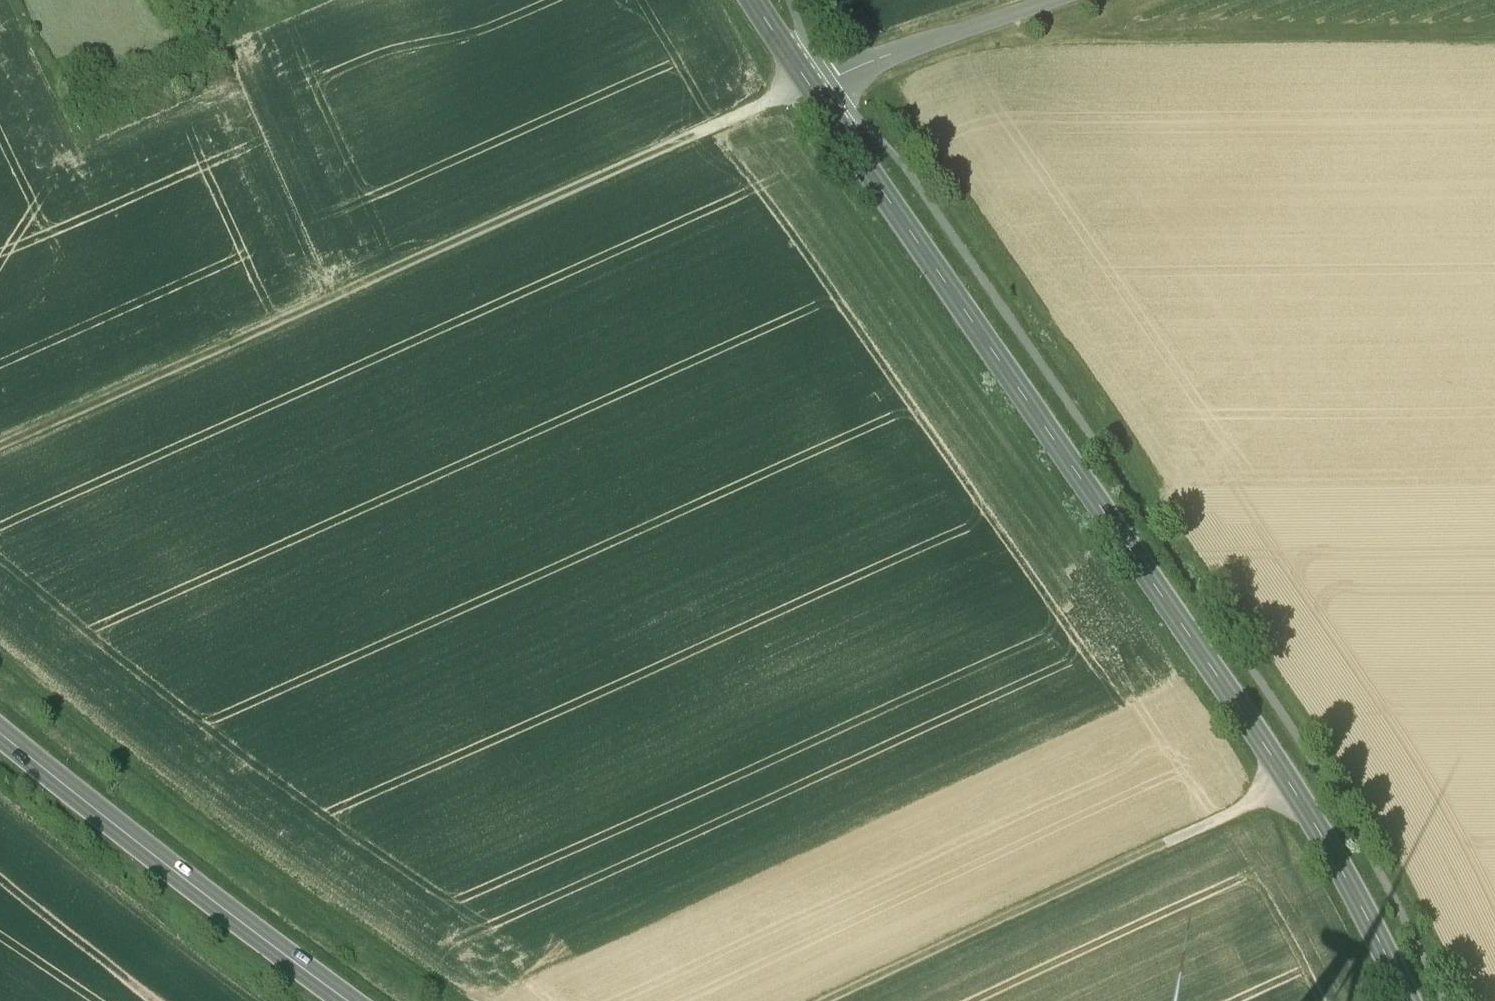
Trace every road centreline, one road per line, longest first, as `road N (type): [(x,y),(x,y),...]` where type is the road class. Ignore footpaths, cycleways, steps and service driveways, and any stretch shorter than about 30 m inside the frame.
road 1 (secondary): [(752,0),(1290,785),(1407,1000)]
road 2 (track): [(809,83),(0,445)]
road 3 (track): [(467,1000),(0,657)]
road 4 (track): [(1290,785),(821,1000)]
road 5 (primary): [(0,735),(351,1000)]

